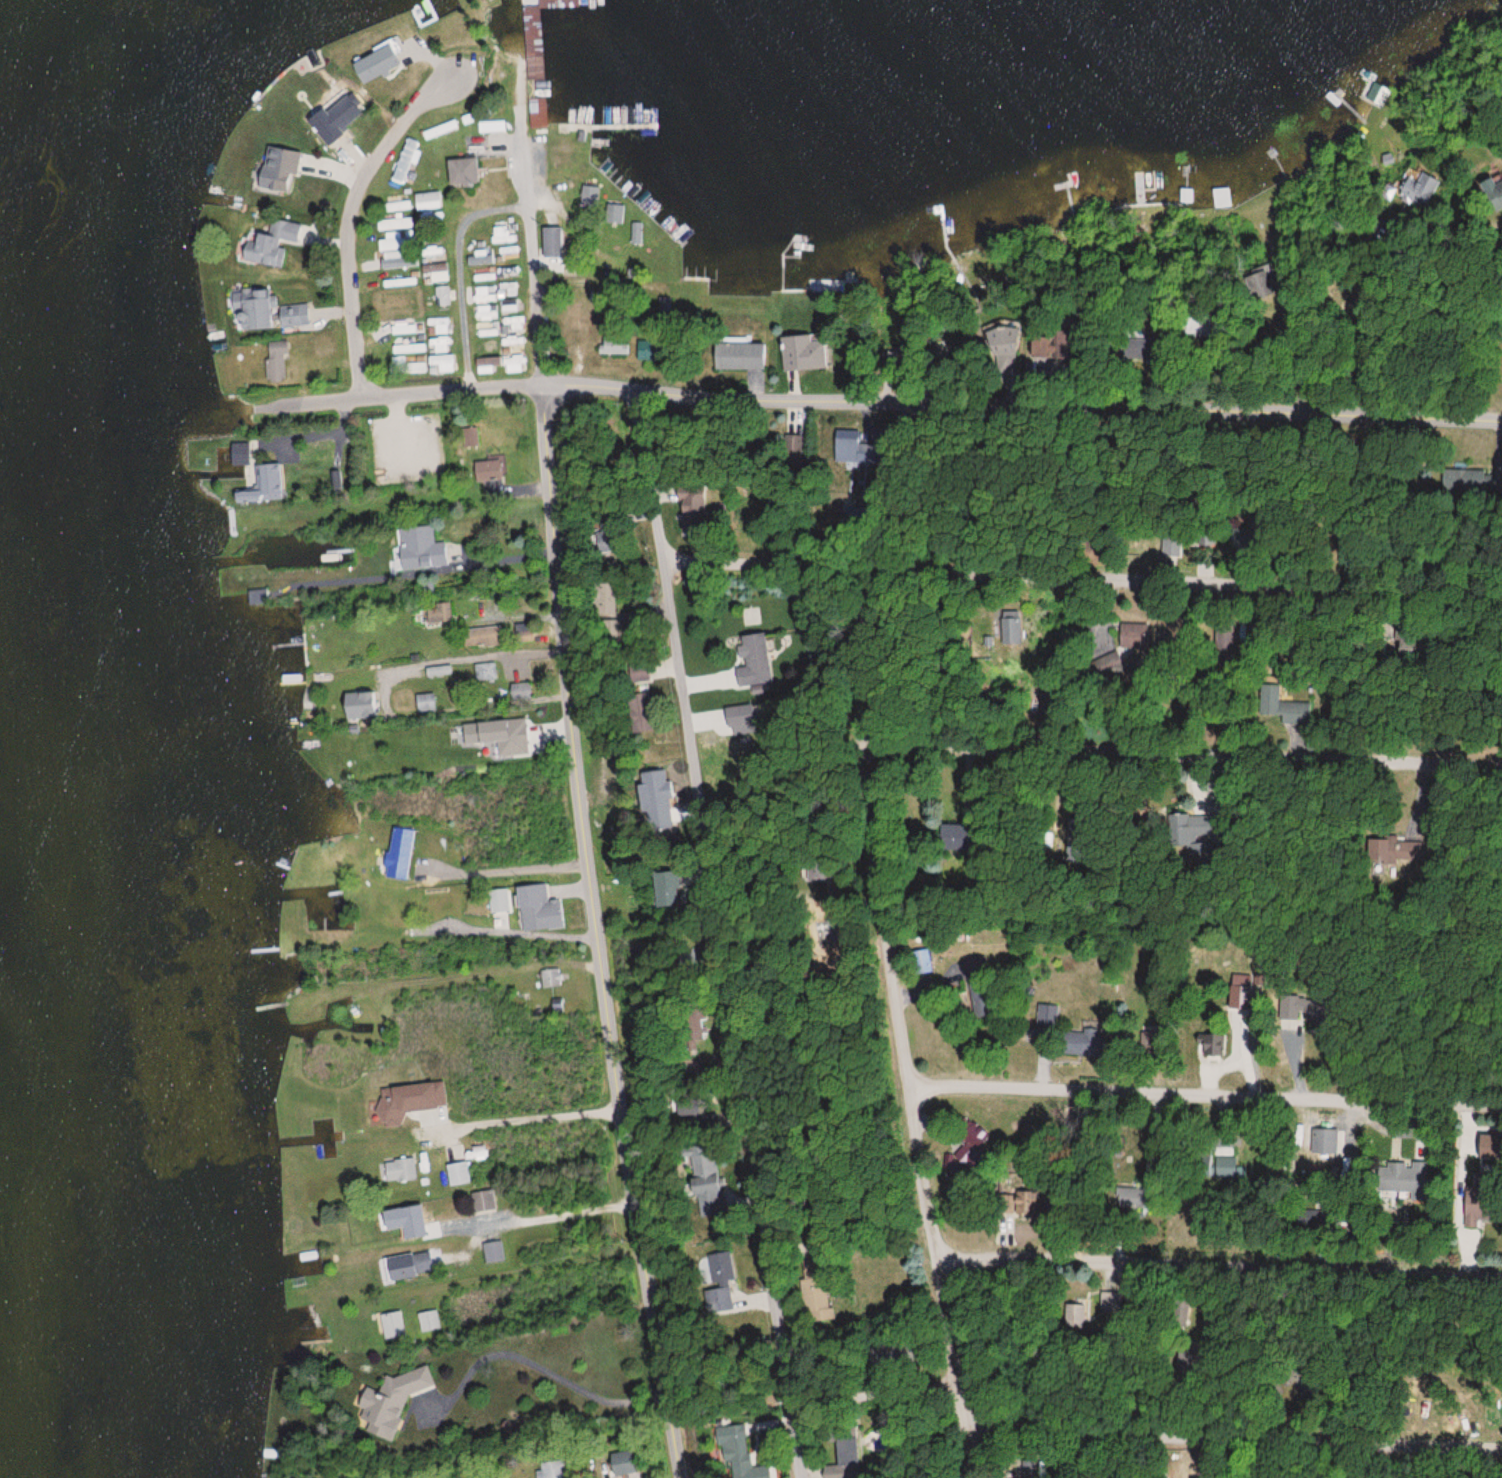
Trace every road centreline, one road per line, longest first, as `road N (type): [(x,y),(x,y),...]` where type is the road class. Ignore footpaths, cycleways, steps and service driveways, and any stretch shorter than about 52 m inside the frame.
road 1 (residential): [(258,411),(547,385),(651,400),(1501,431)]
road 2 (tertiary): [(671,1477),(563,705),(547,385)]
road 3 (residential): [(796,1477),(651,400)]
road 4 (residential): [(858,583),(870,856),(912,1093),(912,1206),(959,1421)]
road 5 (residential): [(1501,603),(858,583),(667,563)]
road 6 (residential): [(1501,770),(870,755)]
road 7 (residential): [(1501,1103),(983,1081),(912,1093)]
road 8 (residential): [(1501,1280),(929,1259)]
road 9 (residential): [(1501,1446),(959,1421)]
road 10 (residential): [(362,396),(348,239),(356,200),(419,104),(463,79)]
road 11 (residential): [(547,385),(520,125)]
road 12 (residential): [(472,391),(463,221),(527,203)]
road 13 (residential): [(947,1366),(782,1399)]
road 14 (residential): [(1501,321),(1374,320),(1366,293)]
road 15 (residential): [(1313,424),(1306,296)]

